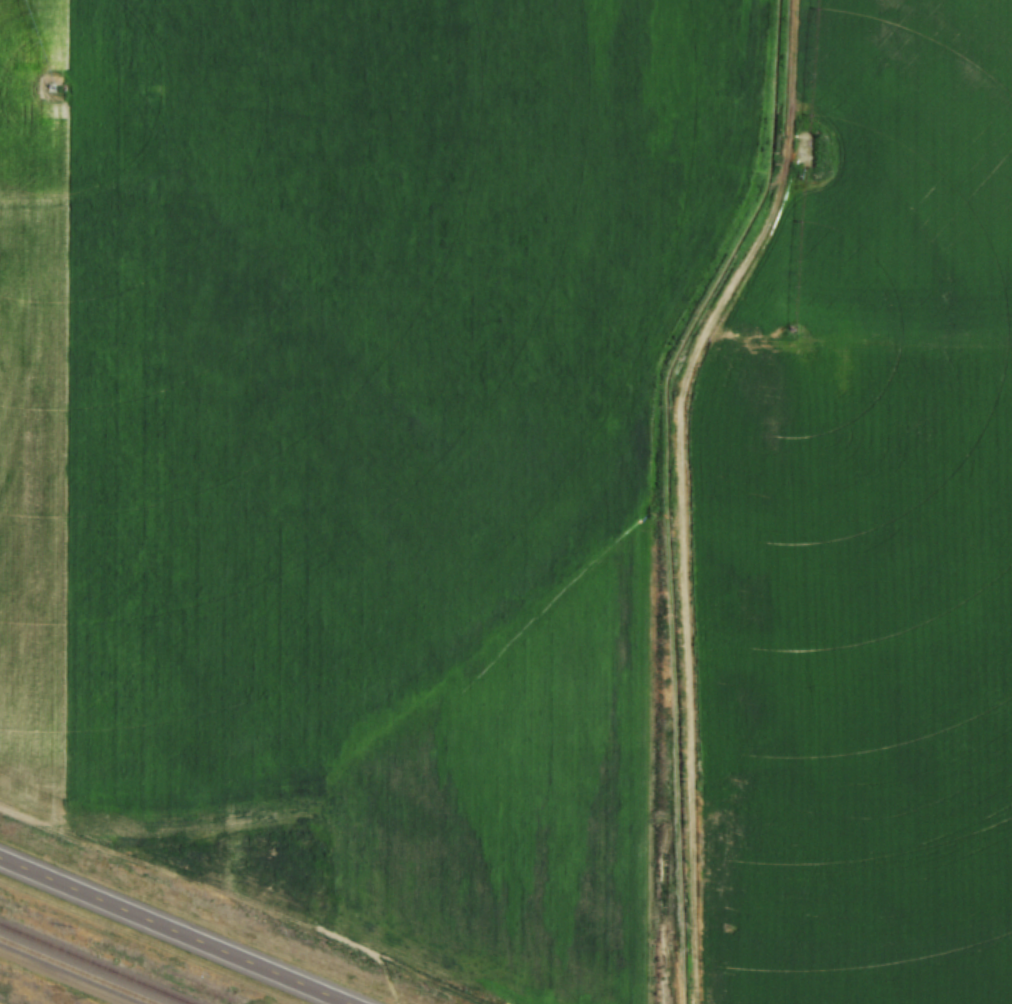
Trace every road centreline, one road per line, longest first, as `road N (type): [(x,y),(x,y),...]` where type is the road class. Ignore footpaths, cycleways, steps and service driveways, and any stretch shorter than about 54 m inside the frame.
road 1 (primary): [(352,1003),(0,856)]

